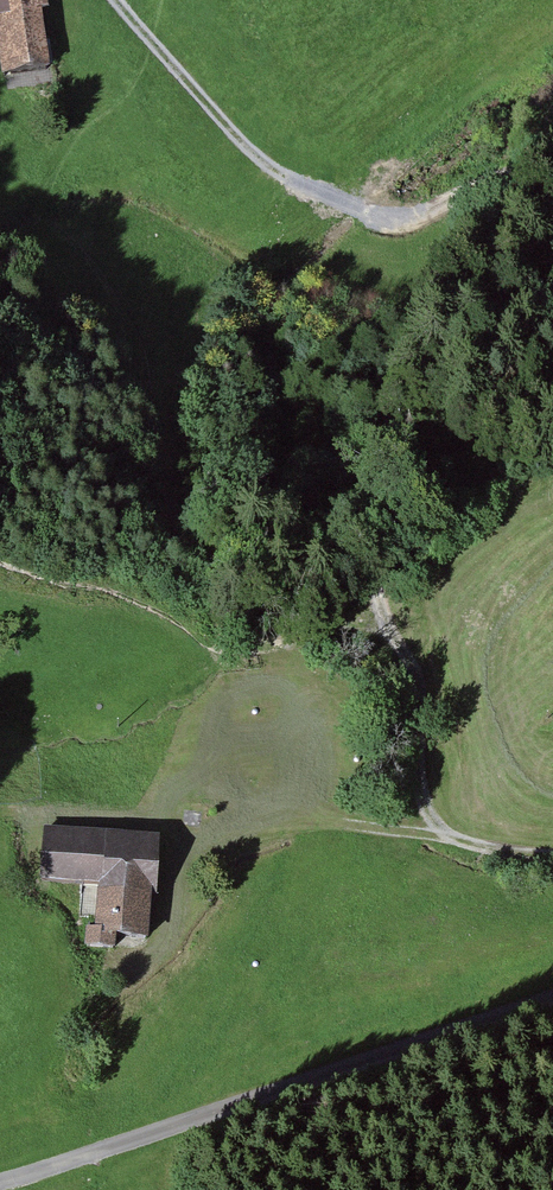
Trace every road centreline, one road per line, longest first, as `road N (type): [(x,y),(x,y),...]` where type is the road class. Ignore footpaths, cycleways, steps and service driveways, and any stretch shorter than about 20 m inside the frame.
road 1 (track): [(552,850),(443,837),(420,776),(421,695),(383,610),(373,556),(381,443),(411,357),(484,239),(552,177)]
road 2 (track): [(552,1000),(0,1182)]
road 3 (track): [(552,159),(381,220),(301,170),(243,152),(121,0)]
road 4 (track): [(443,837),(308,824),(206,835)]

